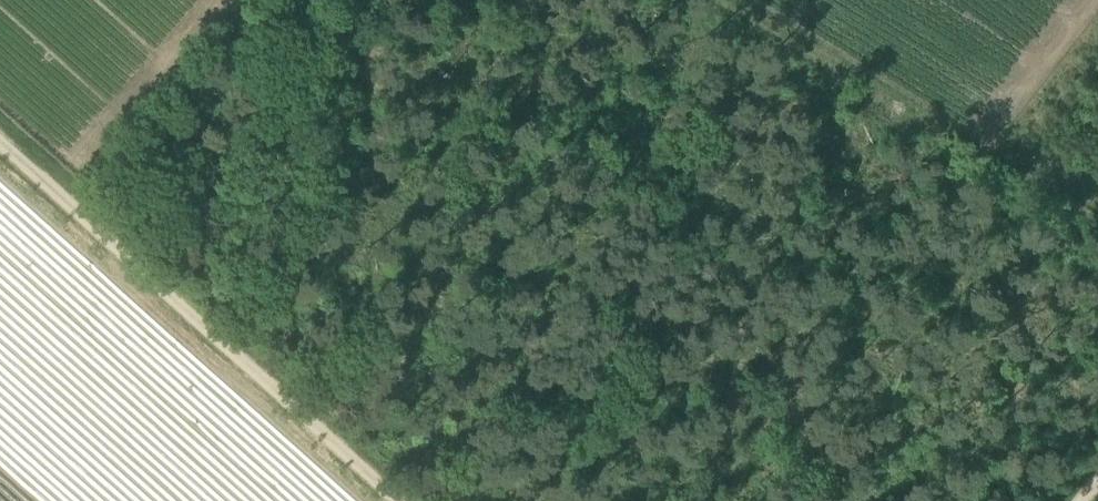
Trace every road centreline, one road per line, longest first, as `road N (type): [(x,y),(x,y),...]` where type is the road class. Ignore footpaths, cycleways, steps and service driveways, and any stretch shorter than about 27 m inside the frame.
road 1 (track): [(398,500),(0,144)]

